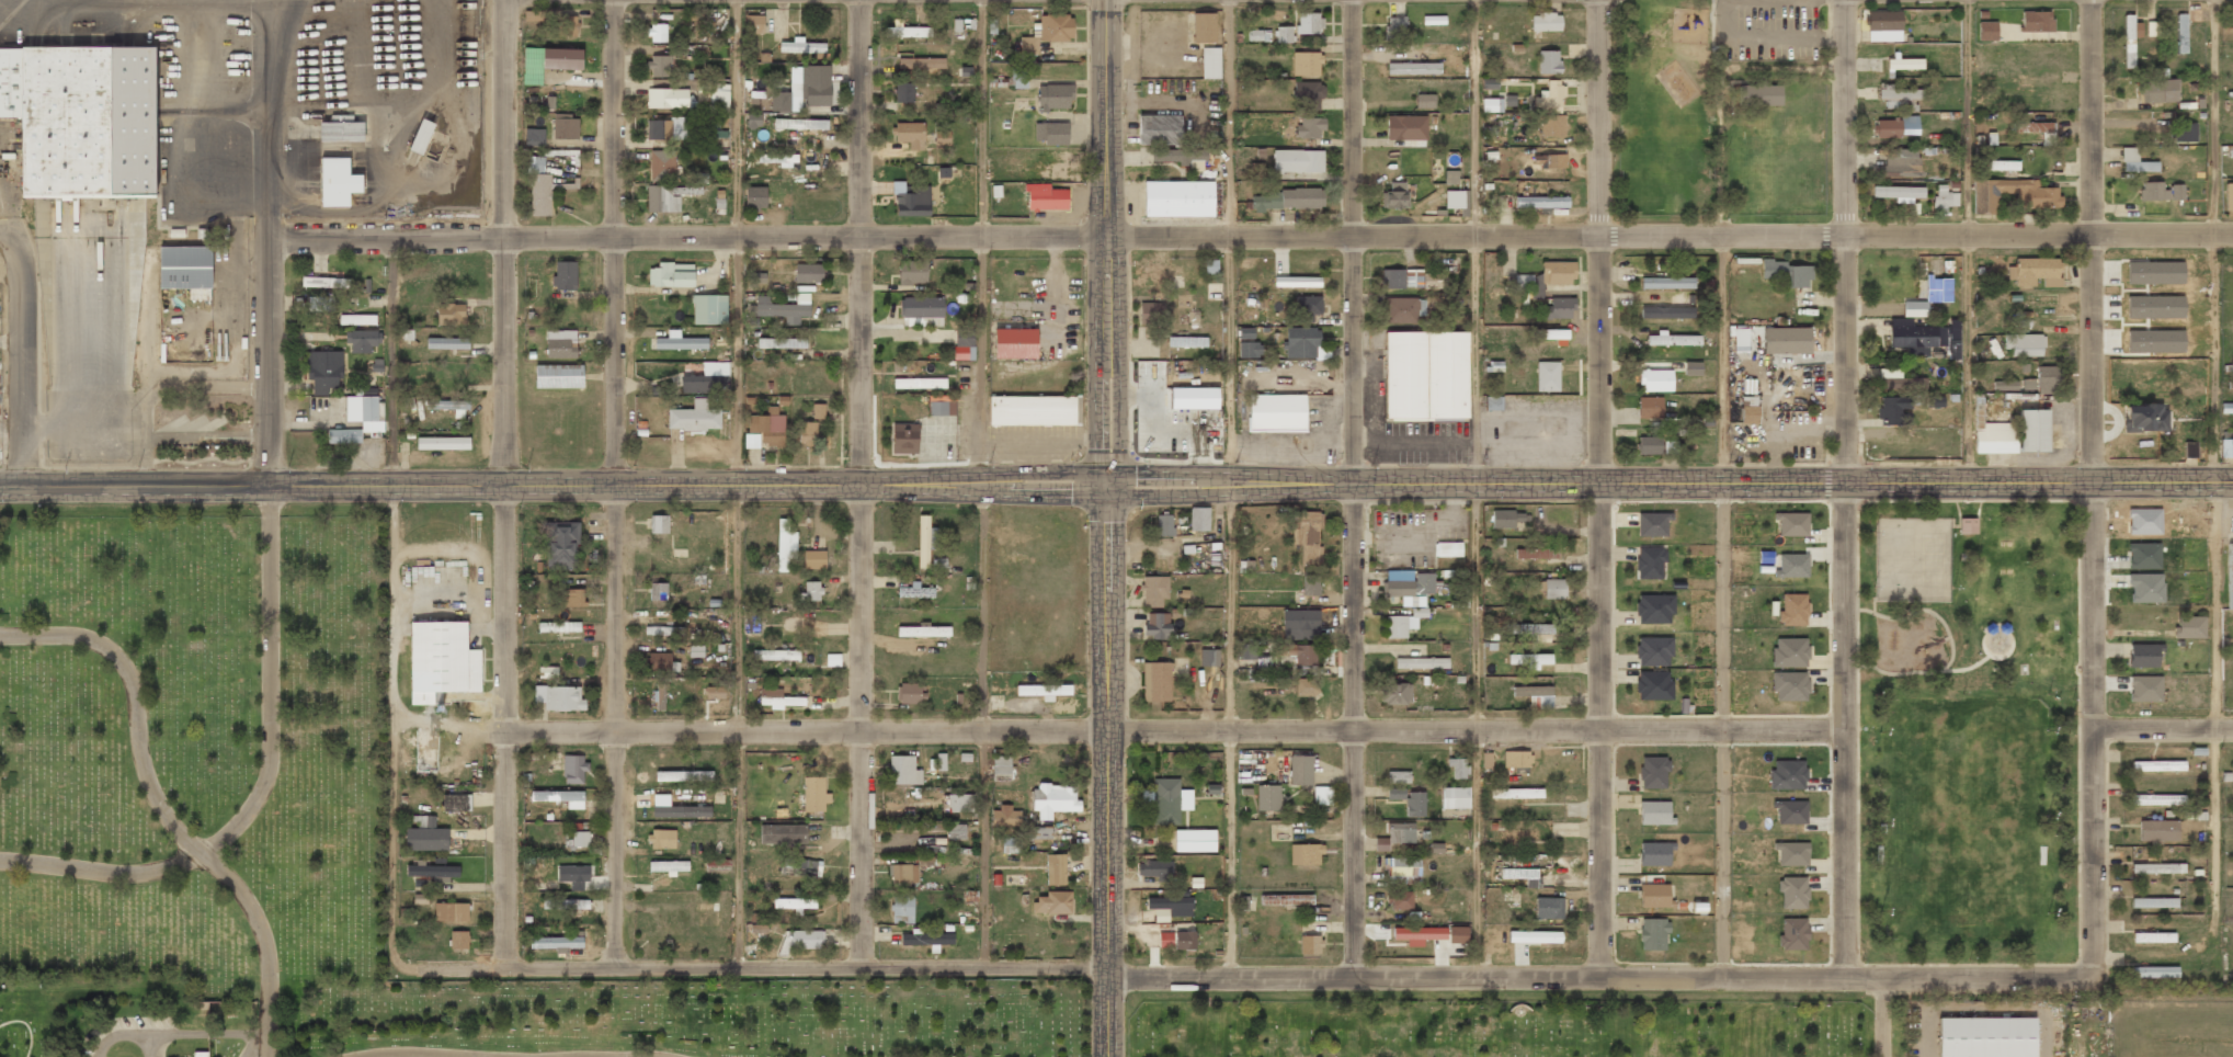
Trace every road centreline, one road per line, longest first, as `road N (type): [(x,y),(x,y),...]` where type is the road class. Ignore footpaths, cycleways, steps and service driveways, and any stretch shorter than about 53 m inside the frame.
road 1 (residential): [(269,237),(2232,239)]
road 2 (residential): [(395,721),(615,731),(1843,729)]
road 3 (residential): [(398,969),(1108,966),(1599,979)]
road 4 (tertiary): [(1109,480),(2232,481)]
road 5 (tertiary): [(0,486),(1109,480)]
road 6 (residential): [(1848,0),(1842,980)]
road 7 (residential): [(1598,0),(1606,481),(1599,979)]
road 8 (residential): [(1355,0),(1353,978)]
road 9 (residential): [(612,0),(617,967)]
road 10 (residential): [(506,0),(505,967)]
road 11 (residential): [(857,0),(862,966)]
road 12 (tertiary): [(1109,480),(1108,1056)]
road 13 (residential): [(1723,979),(1721,482)]
road 14 (residential): [(2097,0),(2094,484)]
road 15 (tertiary): [(1104,0),(1109,480)]
road 16 (residential): [(1842,980),(2232,980)]
road 17 (residential): [(2095,727),(2095,976)]
road 18 (residential): [(265,482),(269,237)]
road 19 (residential): [(1842,980),(1599,979)]
road 20 (residential): [(2094,484),(2095,727)]
road 21 (residential): [(15,246),(24,486)]
road 22 (residential): [(2095,727),(2232,729)]

